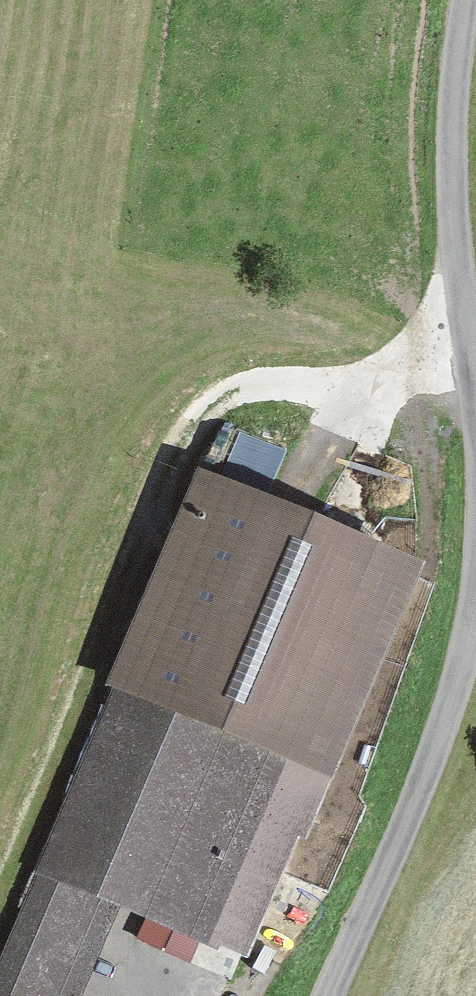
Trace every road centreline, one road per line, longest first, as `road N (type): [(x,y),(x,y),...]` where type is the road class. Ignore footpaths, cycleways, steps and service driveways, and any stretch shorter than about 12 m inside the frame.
road 1 (track): [(0,827),(152,446),(179,402),(206,376),(257,360),(466,363)]
road 2 (unclassified): [(475,422),(450,169),(464,0)]
road 3 (unclassified): [(329,995),(429,755),(475,608)]

